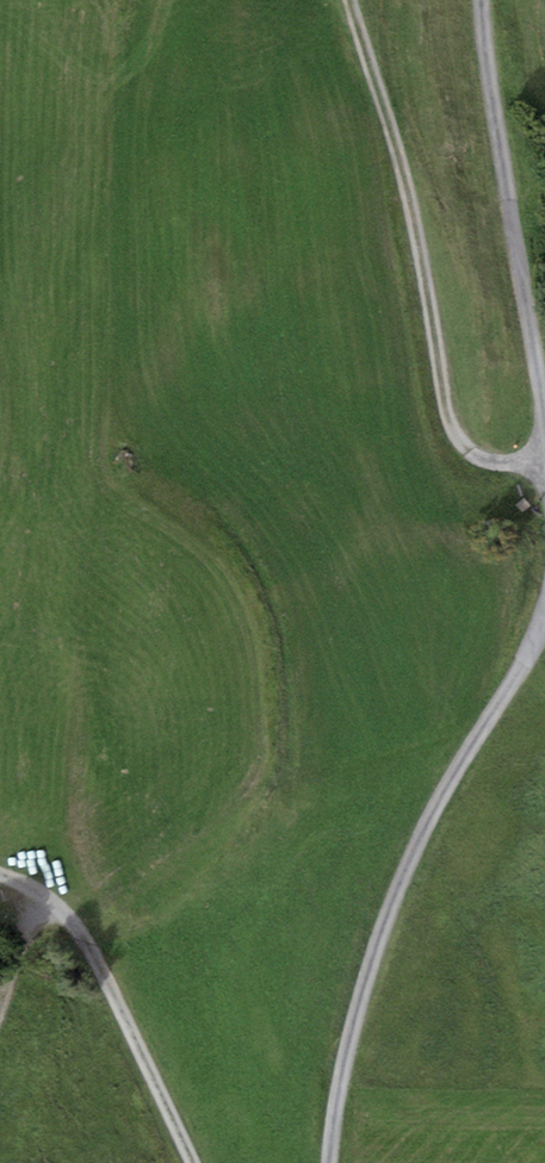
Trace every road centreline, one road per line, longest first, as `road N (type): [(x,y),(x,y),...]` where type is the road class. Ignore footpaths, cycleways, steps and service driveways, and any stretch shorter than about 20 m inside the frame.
road 1 (track): [(328,1162),(349,1034),(392,902),(425,824),(524,664),(544,616)]
road 2 (track): [(544,461),(477,456),(444,411),(403,177),(349,0)]
road 3 (track): [(544,426),(480,0)]
road 4 (track): [(50,900),(85,938),(192,1162)]

